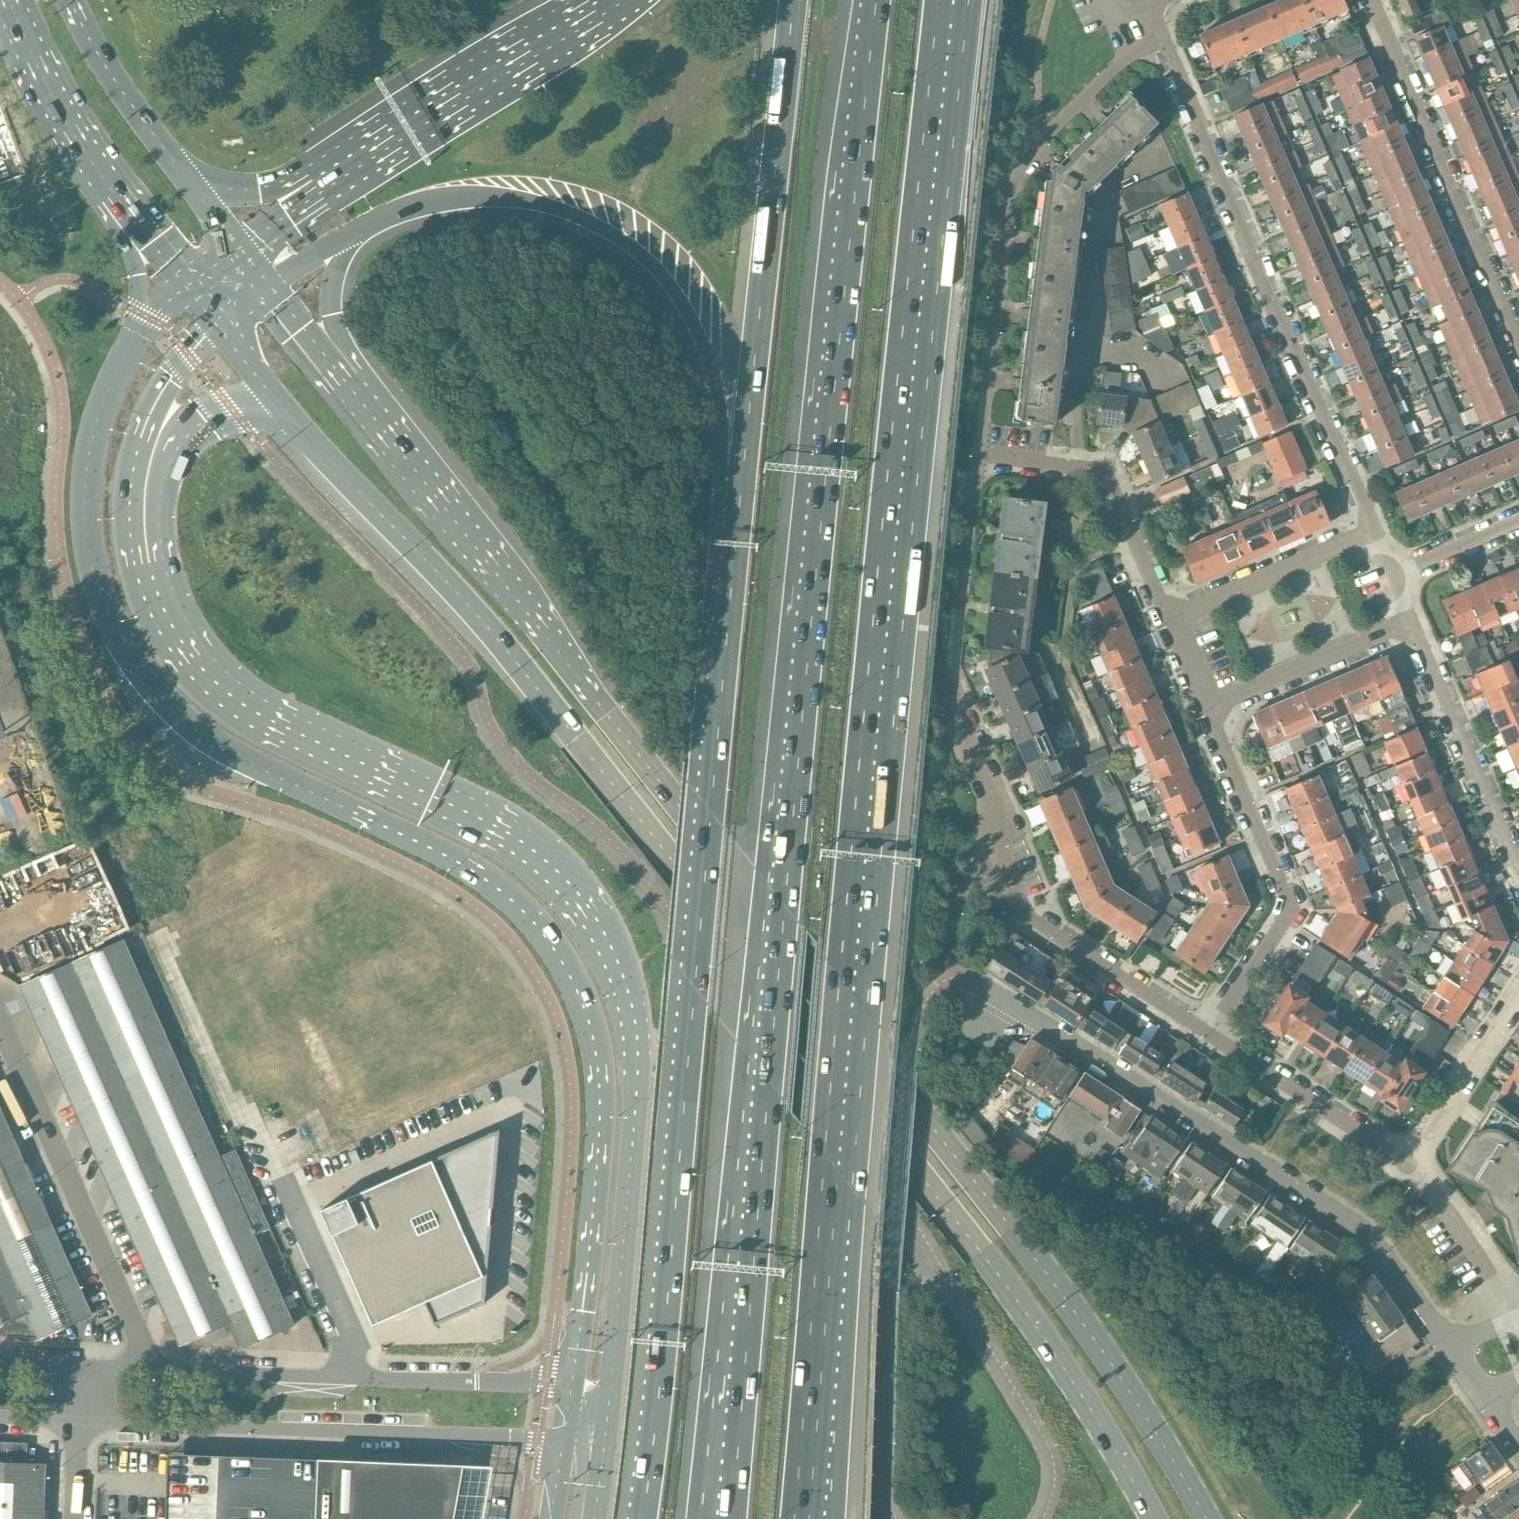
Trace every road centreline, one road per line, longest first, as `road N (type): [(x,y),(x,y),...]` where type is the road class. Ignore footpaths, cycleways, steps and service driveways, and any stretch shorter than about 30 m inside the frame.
road 1 (motorway): [(877,0),(760,1069),(722,1518)]
road 2 (motorway): [(809,1518),(842,1100),(951,0)]
road 3 (secondary): [(284,411),(484,623),(973,1242),(1095,1415),(1154,1518)]
road 4 (secondary): [(1206,1518),(1047,1272),(356,401)]
road 5 (secondary): [(130,344),(95,433),(84,515),(100,608),(136,675),(207,746),(479,874),(546,936),(578,991),(597,1053),(601,1119),(572,1390)]
road 6 (secondary): [(610,1415),(635,1118),(625,1006),(593,926),(557,881),(507,841),(224,700),(164,629),(143,567)]
road 7 (motorway): [(730,582),(642,1518)]
road 8 (residential): [(1210,1034),(1027,913),(959,723),(952,675),(979,450)]
road 9 (motorway): [(354,235),(409,207),(490,197),(540,203),(630,246),(689,313),(719,389),(730,582)]
road 10 (residential): [(1448,1342),(1365,1236),(954,967)]
road 11 (motorway): [(796,0),(730,582)]
road 12 (residential): [(1370,534),(1158,29)]
road 13 (unclassified): [(79,1429),(566,1440)]
road 14 (residential): [(979,450),(1013,176),(1158,29)]
road 15 (residential): [(1369,0),(1518,346)]
road 16 (residential): [(1209,709),(1292,905),(1210,1034)]
road 17 (motorway): [(614,0),(323,187)]
road 18 (unclassified): [(134,1365),(0,1057)]
road 19 (residential): [(994,452),(1100,466),(1166,617)]
road 20 (residential): [(1412,629),(1518,869)]
road 21 (secondary): [(143,567),(136,502),(148,435),(175,380),(219,330)]
road 22 (secondary): [(143,567),(185,436),(220,414),(284,411)]
road 23 (residential): [(1407,1161),(1210,1034)]
road 24 (unclassified): [(572,1390),(347,1380)]
road 25 (residential): [(1370,534),(1166,617)]
road 26 (residential): [(1209,709),(1412,629)]
road 27 (unclassified): [(347,1380),(349,1346),(273,1183)]
road 28 (unclassified): [(347,1380),(134,1365)]
road 29 (secondary): [(9,0),(59,115),(108,188)]
road 30 (secondary): [(178,175),(70,0)]
road 31 (residential): [(1518,995),(1407,1161)]
road 32 (residential): [(1518,1315),(1407,1161)]
road 33 (motorway): [(356,401),(327,320),(338,263),(354,235)]
road 34 (secondary): [(108,188),(135,294),(130,344)]
road 35 (motorway): [(323,187),(233,197),(178,175)]
road 36 (secondary): [(356,401),(267,291)]
road 37 (residential): [(1518,521),(1390,578)]
road 38 (secondary): [(108,188),(183,285)]

